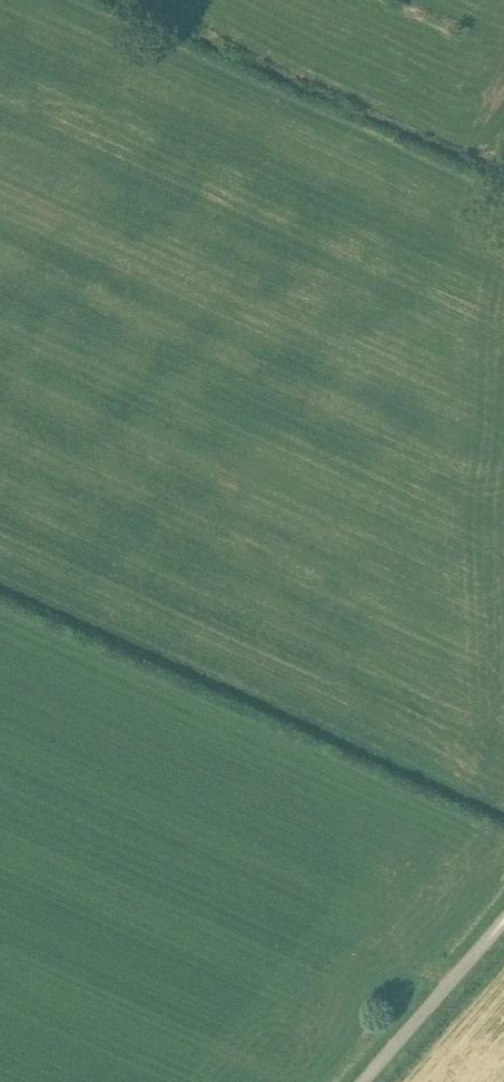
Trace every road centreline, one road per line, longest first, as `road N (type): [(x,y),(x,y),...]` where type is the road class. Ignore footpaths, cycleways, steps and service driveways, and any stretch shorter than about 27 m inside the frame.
road 1 (unclassified): [(346,1081),(503,888)]

